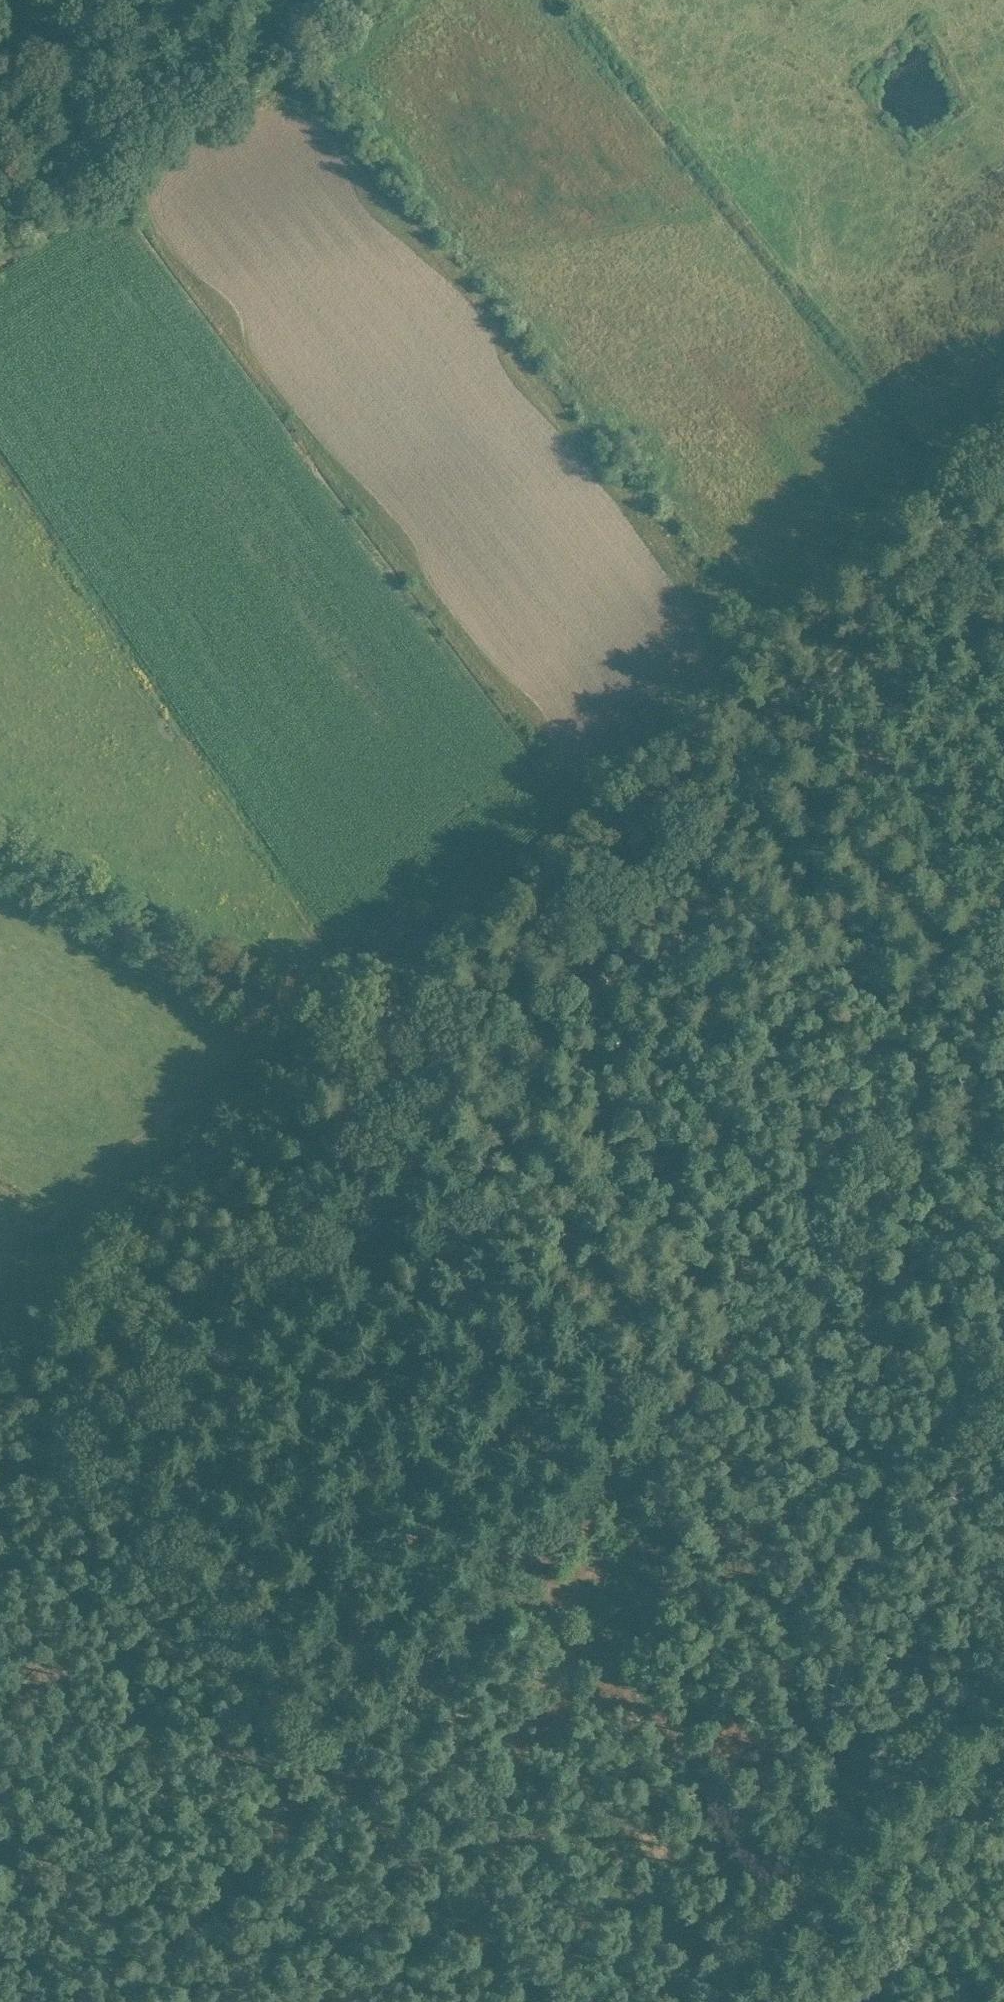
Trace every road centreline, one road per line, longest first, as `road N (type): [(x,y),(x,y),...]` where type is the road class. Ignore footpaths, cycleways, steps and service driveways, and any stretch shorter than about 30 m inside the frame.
road 1 (track): [(0,1368),(310,1059),(316,1042),(306,1021),(0,859)]
road 2 (track): [(0,248),(375,0)]

